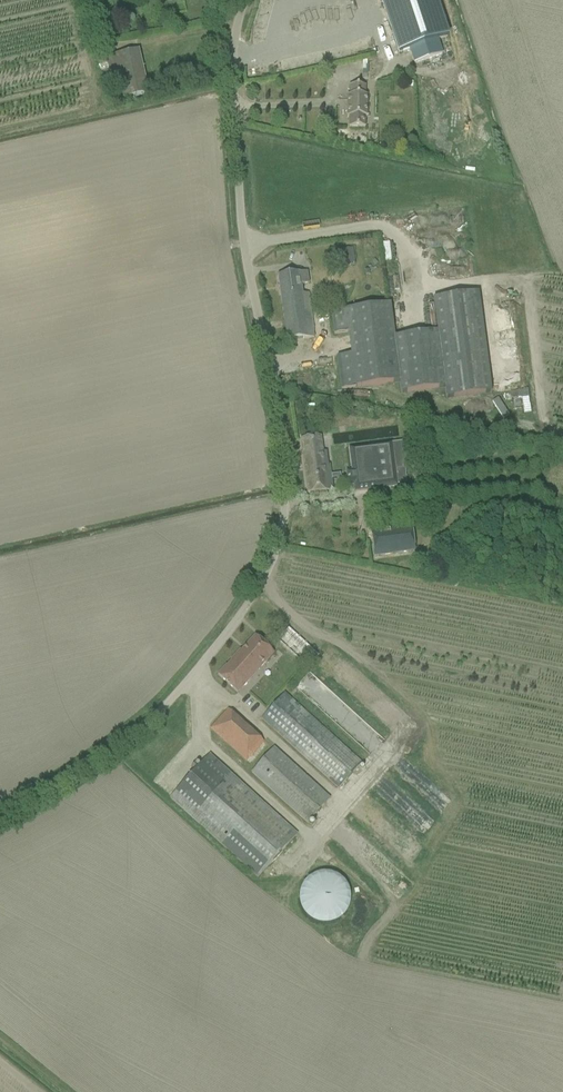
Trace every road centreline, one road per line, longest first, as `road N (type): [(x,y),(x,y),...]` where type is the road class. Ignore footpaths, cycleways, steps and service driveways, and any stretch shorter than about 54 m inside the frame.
road 1 (unclassified): [(131,732),(174,698),(229,631),(255,589),(286,498),(242,240),(232,50),(243,0)]
road 2 (track): [(0,808),(131,732)]

